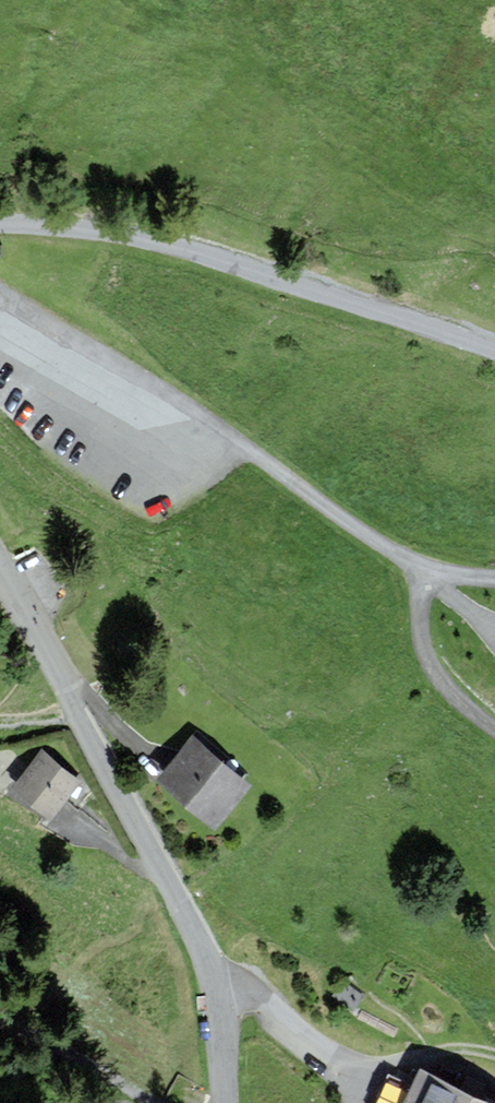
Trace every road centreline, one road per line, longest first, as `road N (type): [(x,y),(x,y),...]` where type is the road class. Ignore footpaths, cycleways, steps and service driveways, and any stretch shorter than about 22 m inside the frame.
road 1 (residential): [(0,302),(216,424),(414,569),(494,581)]
road 2 (unclassified): [(0,582),(185,917),(212,1005),(225,1102)]
road 3 (residential): [(0,222),(91,229),(176,246),(494,350)]
road 4 (residential): [(155,1102),(0,1024)]

